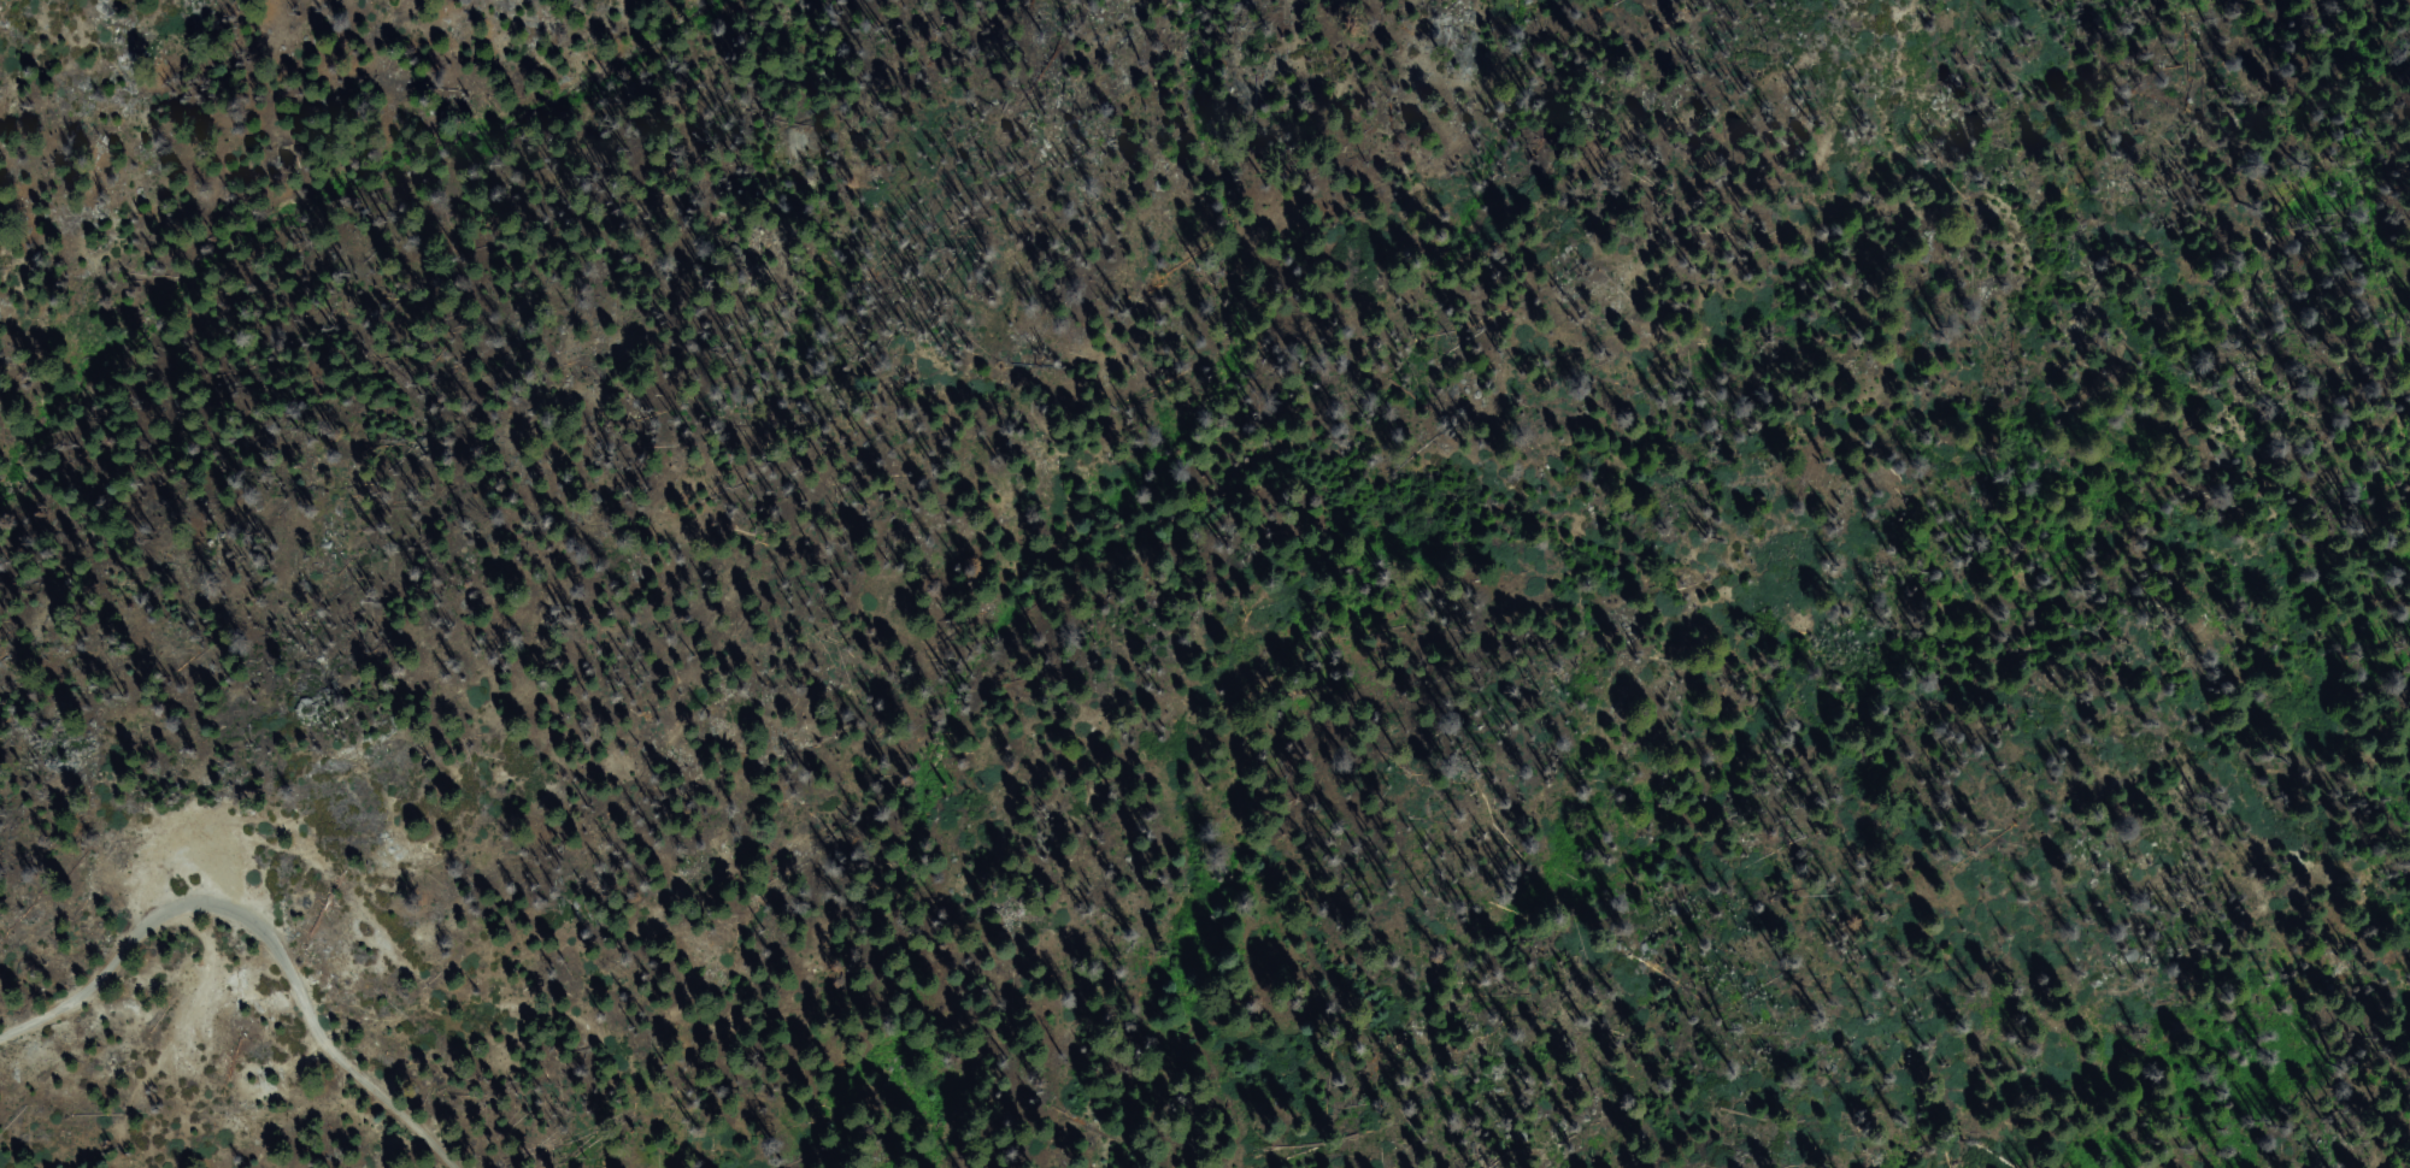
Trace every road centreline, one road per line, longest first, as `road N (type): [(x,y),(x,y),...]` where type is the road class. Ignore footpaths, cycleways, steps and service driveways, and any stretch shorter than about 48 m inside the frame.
road 1 (track): [(0,1038),(93,990),(158,922),(202,910),(246,915),(276,948),(322,1045),(455,1167)]

